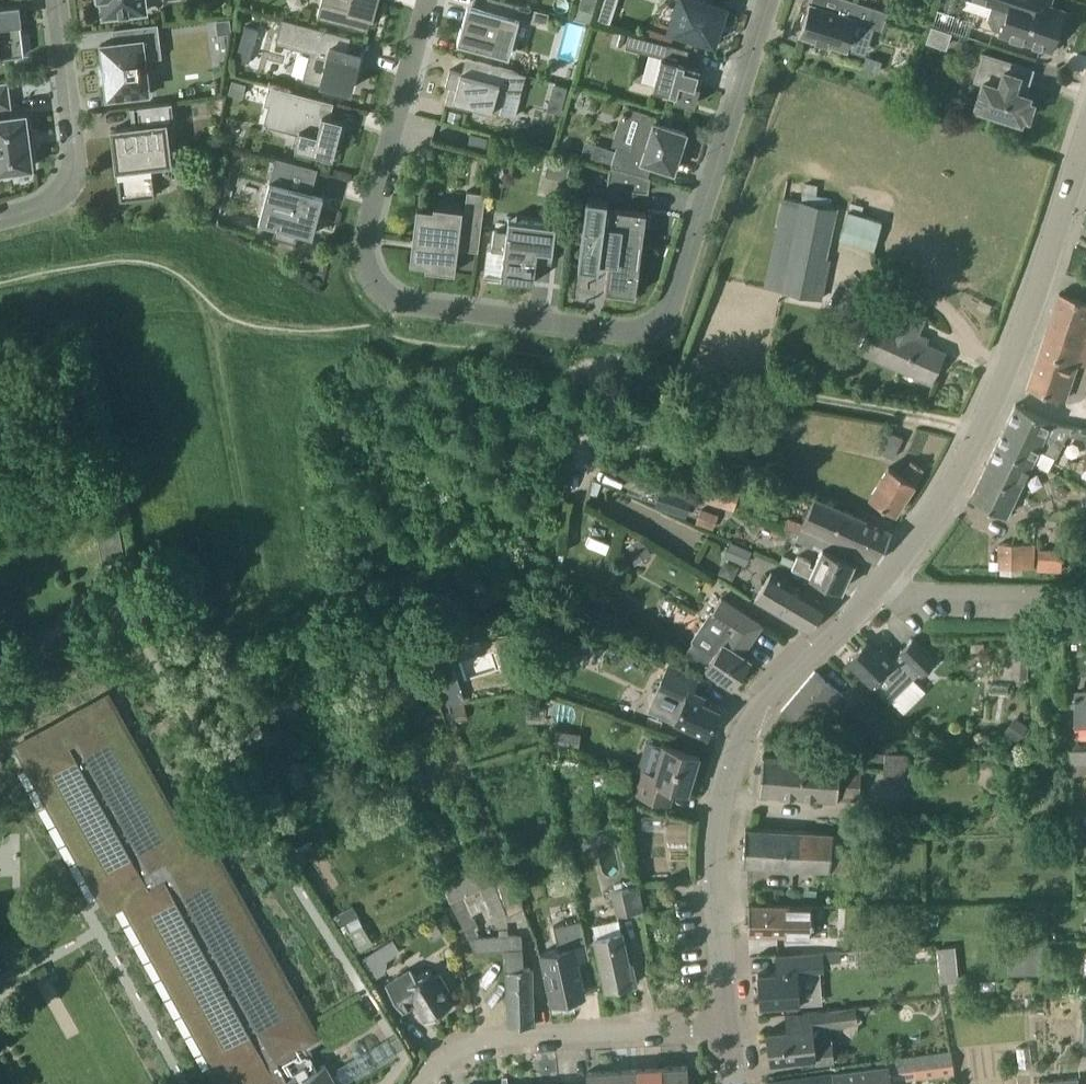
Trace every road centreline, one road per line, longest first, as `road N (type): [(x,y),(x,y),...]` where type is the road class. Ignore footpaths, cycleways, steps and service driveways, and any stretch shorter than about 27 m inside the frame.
road 1 (tertiary): [(729,1025),(715,843),(733,752),(803,650),(888,581),(951,484),(983,428),(1085,134)]
road 2 (residential): [(769,0),(671,310),(654,326),(618,332),(401,307),(375,291),(363,248),(430,0)]
road 3 (track): [(983,428),(579,354),(418,341),(380,328)]
road 4 (track): [(380,328),(262,330),(215,311),(167,270),(124,263),(0,279)]
road 5 (residential): [(418,1083),(471,1047),(729,1025)]
road 6 (residential): [(57,0),(77,179),(51,206),(0,219)]
road 7 (track): [(215,311),(95,307),(0,328)]
road 8 (track): [(888,581),(908,592),(1085,594)]

